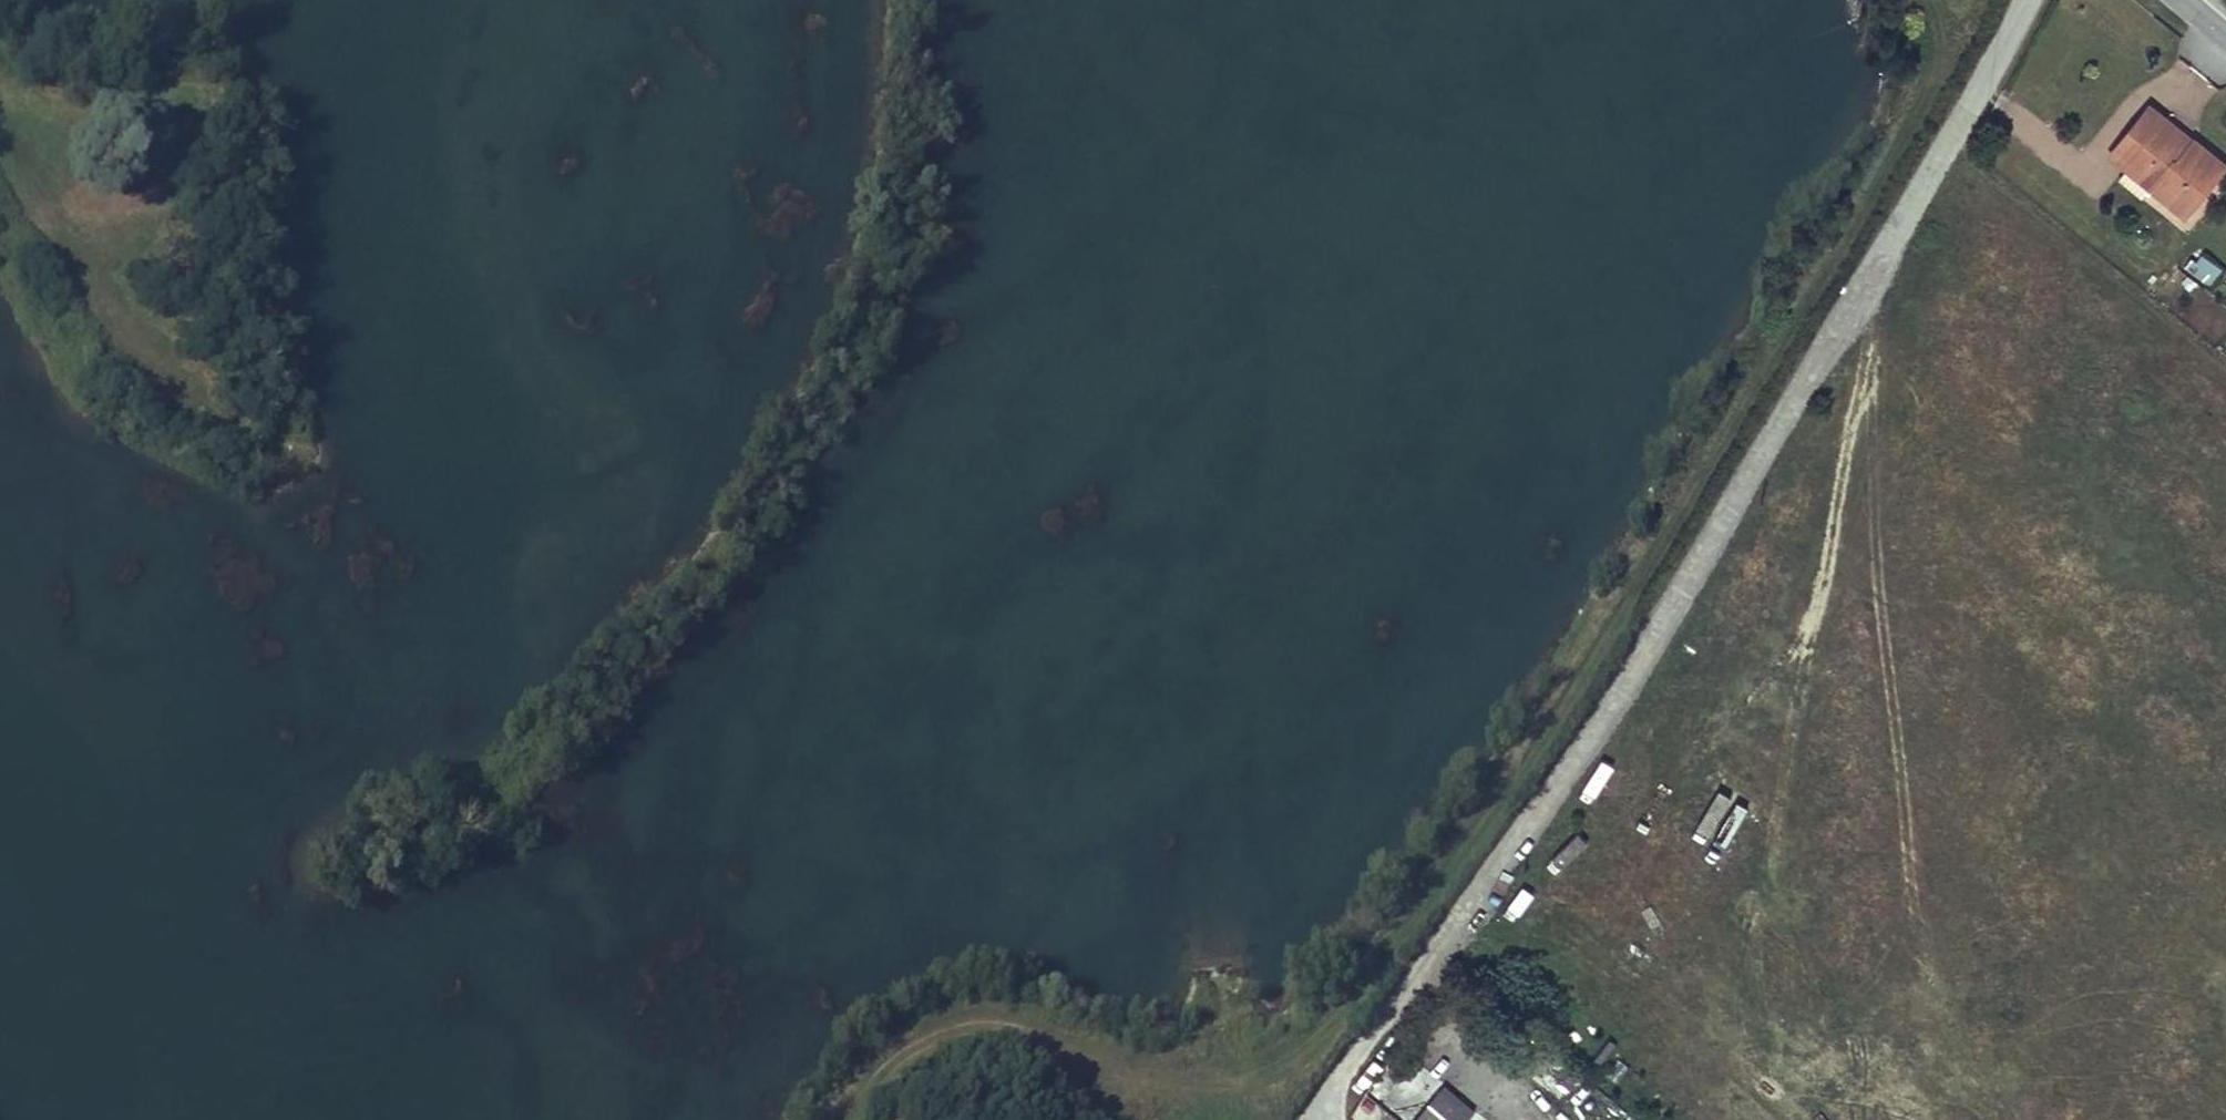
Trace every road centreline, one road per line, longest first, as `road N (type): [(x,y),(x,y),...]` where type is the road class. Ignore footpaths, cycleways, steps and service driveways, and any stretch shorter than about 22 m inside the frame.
road 1 (track): [(1952,47),(1874,219),(1373,976),(1286,1042),(1191,1067),(974,1021),(902,1043),(838,1119)]
road 2 (track): [(0,149),(31,228),(124,342),(295,472)]

